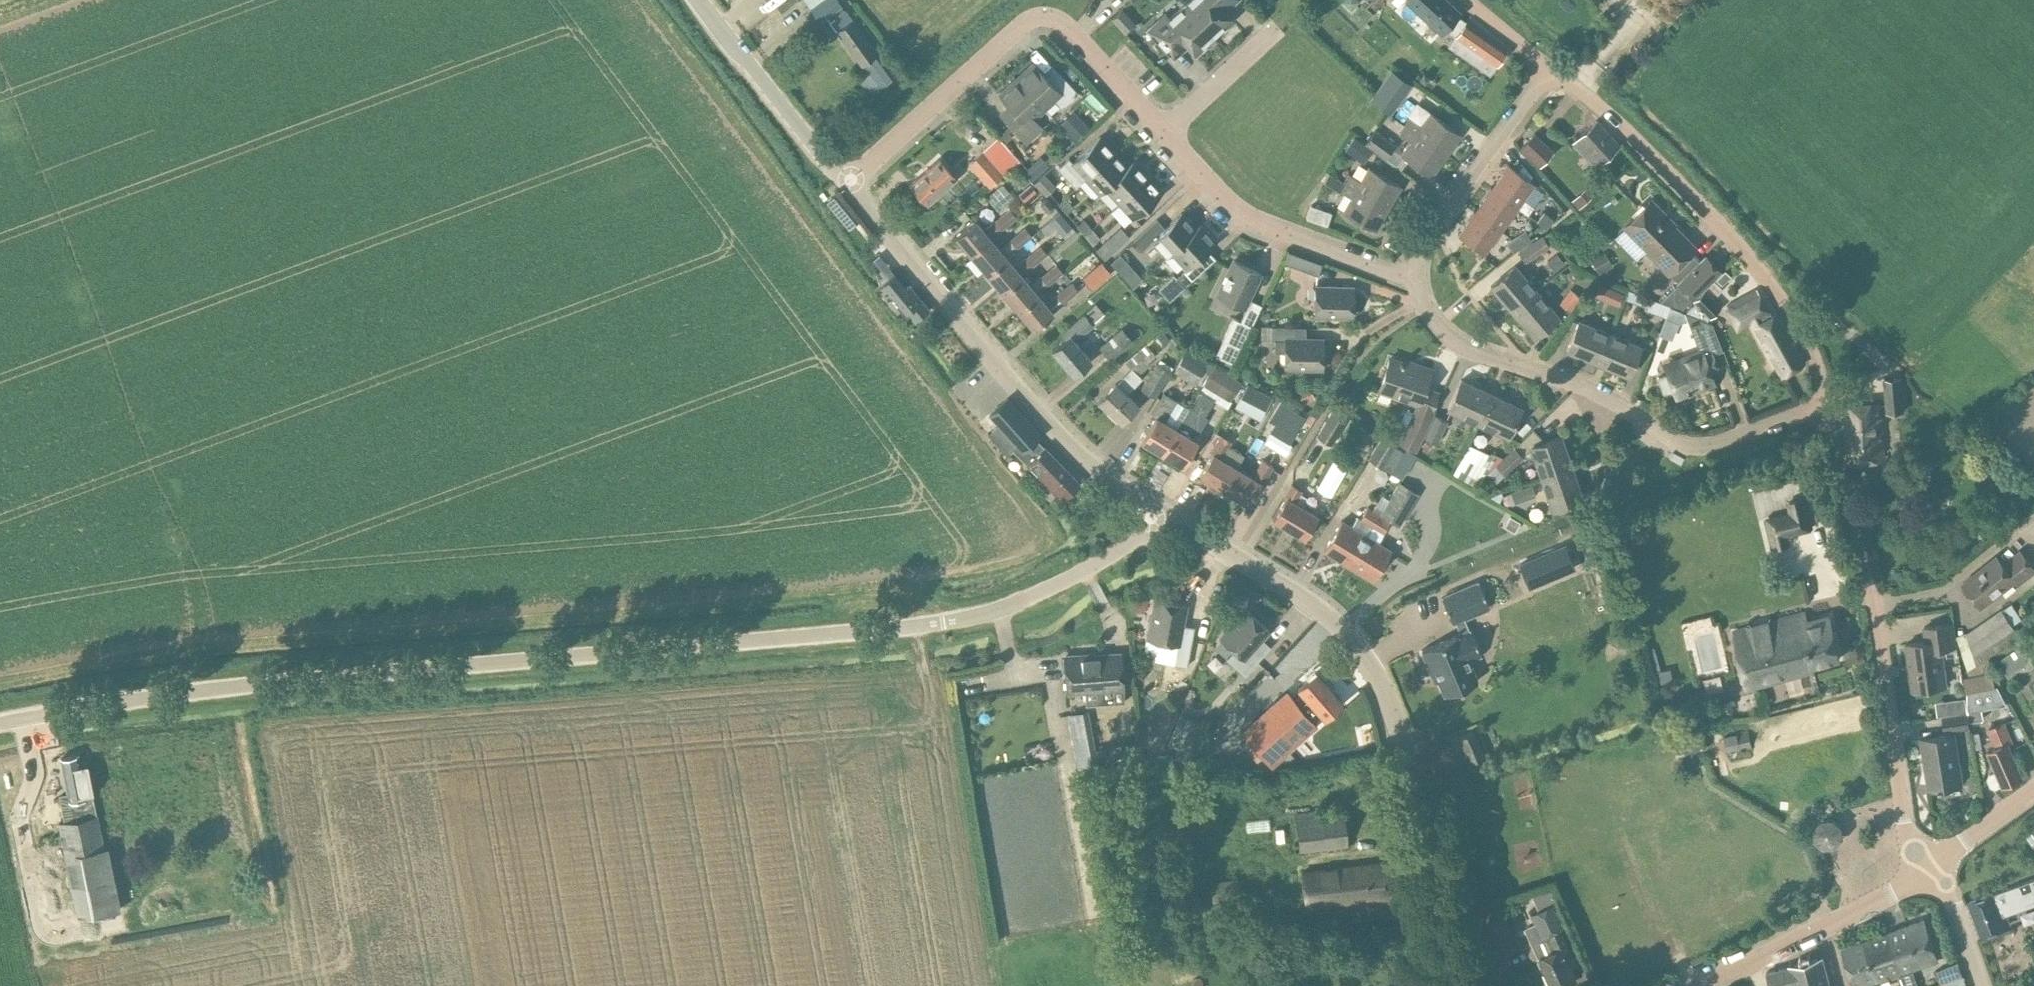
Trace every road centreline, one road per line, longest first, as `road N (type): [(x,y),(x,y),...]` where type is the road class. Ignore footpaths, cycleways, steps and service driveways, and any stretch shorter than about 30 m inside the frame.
road 1 (unclassified): [(0,723),(264,682),(944,623),(1040,597),(1131,541),(1159,512)]
road 2 (tertiary): [(1458,985),(1406,748),(1369,660),(1314,603),(1159,512)]
road 3 (unclassified): [(1930,870),(1909,832),(1864,564),(1825,405)]
road 4 (residential): [(1825,405),(1703,445),(1673,440),(1618,402),(1451,343),(1424,310),(1417,281)]
road 5 (tertiary): [(1159,512),(1096,469),(846,182)]
road 6 (unclassified): [(1825,405),(1814,357),(1769,283),(1637,142),(1545,71)]
road 7 (residential): [(1164,130),(1059,21),(1035,16),(846,182)]
road 8 (residential): [(1417,281),(1243,215),(1164,130)]
road 9 (residential): [(1417,281),(1419,248),(1437,216),(1545,71)]
road 10 (tertiary): [(846,182),(699,0)]
road 11 (residential): [(1164,130),(1275,27)]
road 12 (tertiary): [(1703,985),(1825,925)]
road 13 (tertiary): [(1930,870),(2033,793)]
road 14 (tertiary): [(1981,985),(1958,910),(1930,870)]

